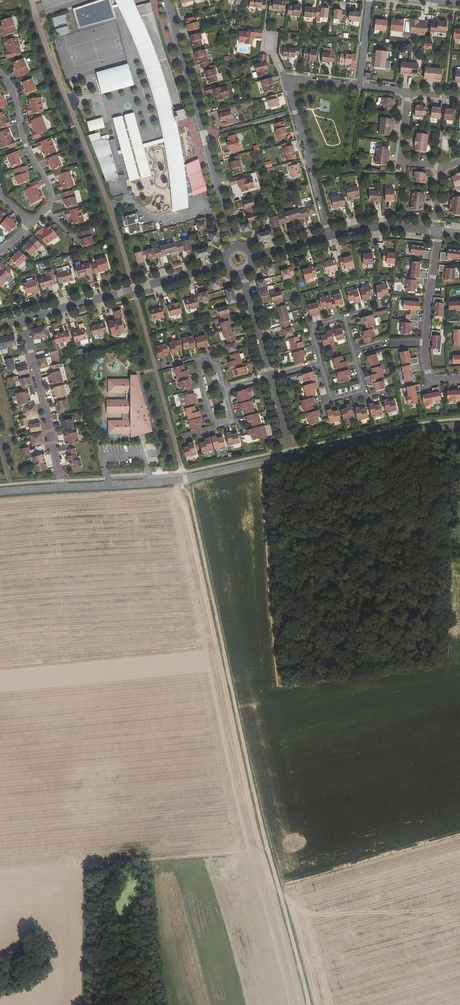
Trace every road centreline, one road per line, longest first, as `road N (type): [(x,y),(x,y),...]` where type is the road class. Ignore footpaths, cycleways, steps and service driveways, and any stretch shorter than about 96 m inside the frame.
road 1 (track): [(186,479),(265,834),(313,1004)]
road 2 (tertiary): [(167,0),(234,245)]
road 3 (residential): [(330,235),(287,78),(360,86)]
road 4 (tertiary): [(64,489),(186,479),(291,459)]
road 5 (residential): [(23,320),(224,265)]
road 6 (residential): [(64,489),(23,320)]
road 7 (tertiary): [(291,459),(459,428)]
road 8 (residential): [(45,211),(49,189),(0,73)]

